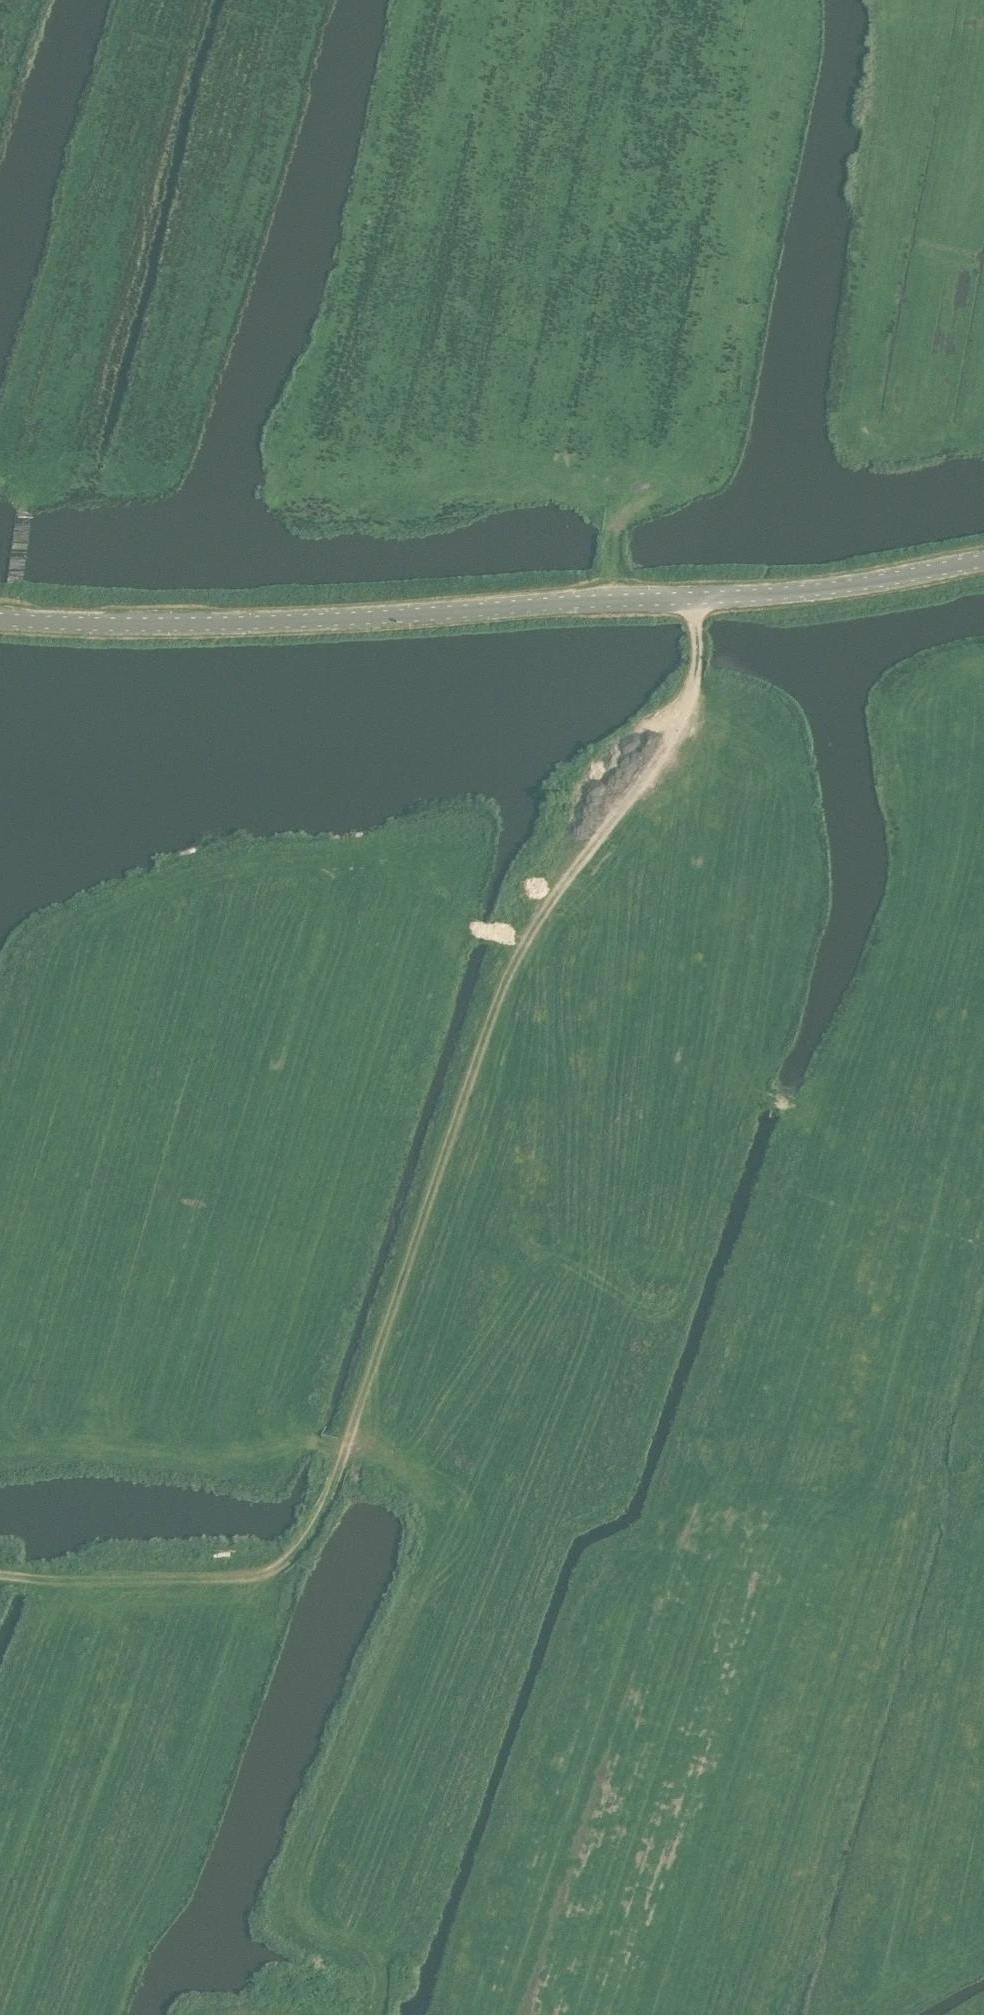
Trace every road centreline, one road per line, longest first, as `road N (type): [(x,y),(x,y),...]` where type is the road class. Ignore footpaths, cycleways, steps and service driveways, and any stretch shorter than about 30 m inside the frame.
road 1 (track): [(0,1576),(251,1577),(306,1539),(332,1484),(505,972),(687,709),(699,651),(698,604)]
road 2 (tertiary): [(983,562),(698,604),(174,627),(0,617)]
road 3 (track): [(26,497),(9,618)]

